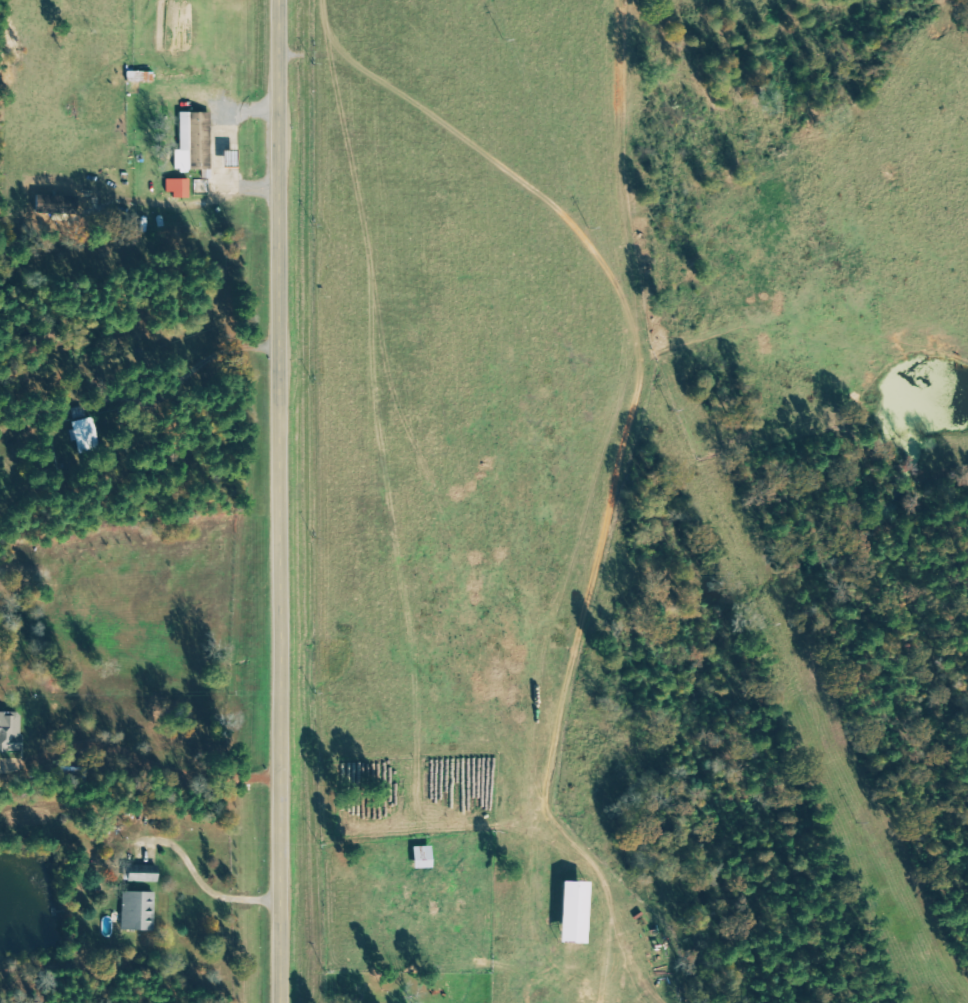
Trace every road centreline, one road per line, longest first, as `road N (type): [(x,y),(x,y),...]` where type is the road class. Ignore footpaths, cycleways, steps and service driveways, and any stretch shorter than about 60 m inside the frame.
road 1 (secondary): [(277,0),(280,1002)]

